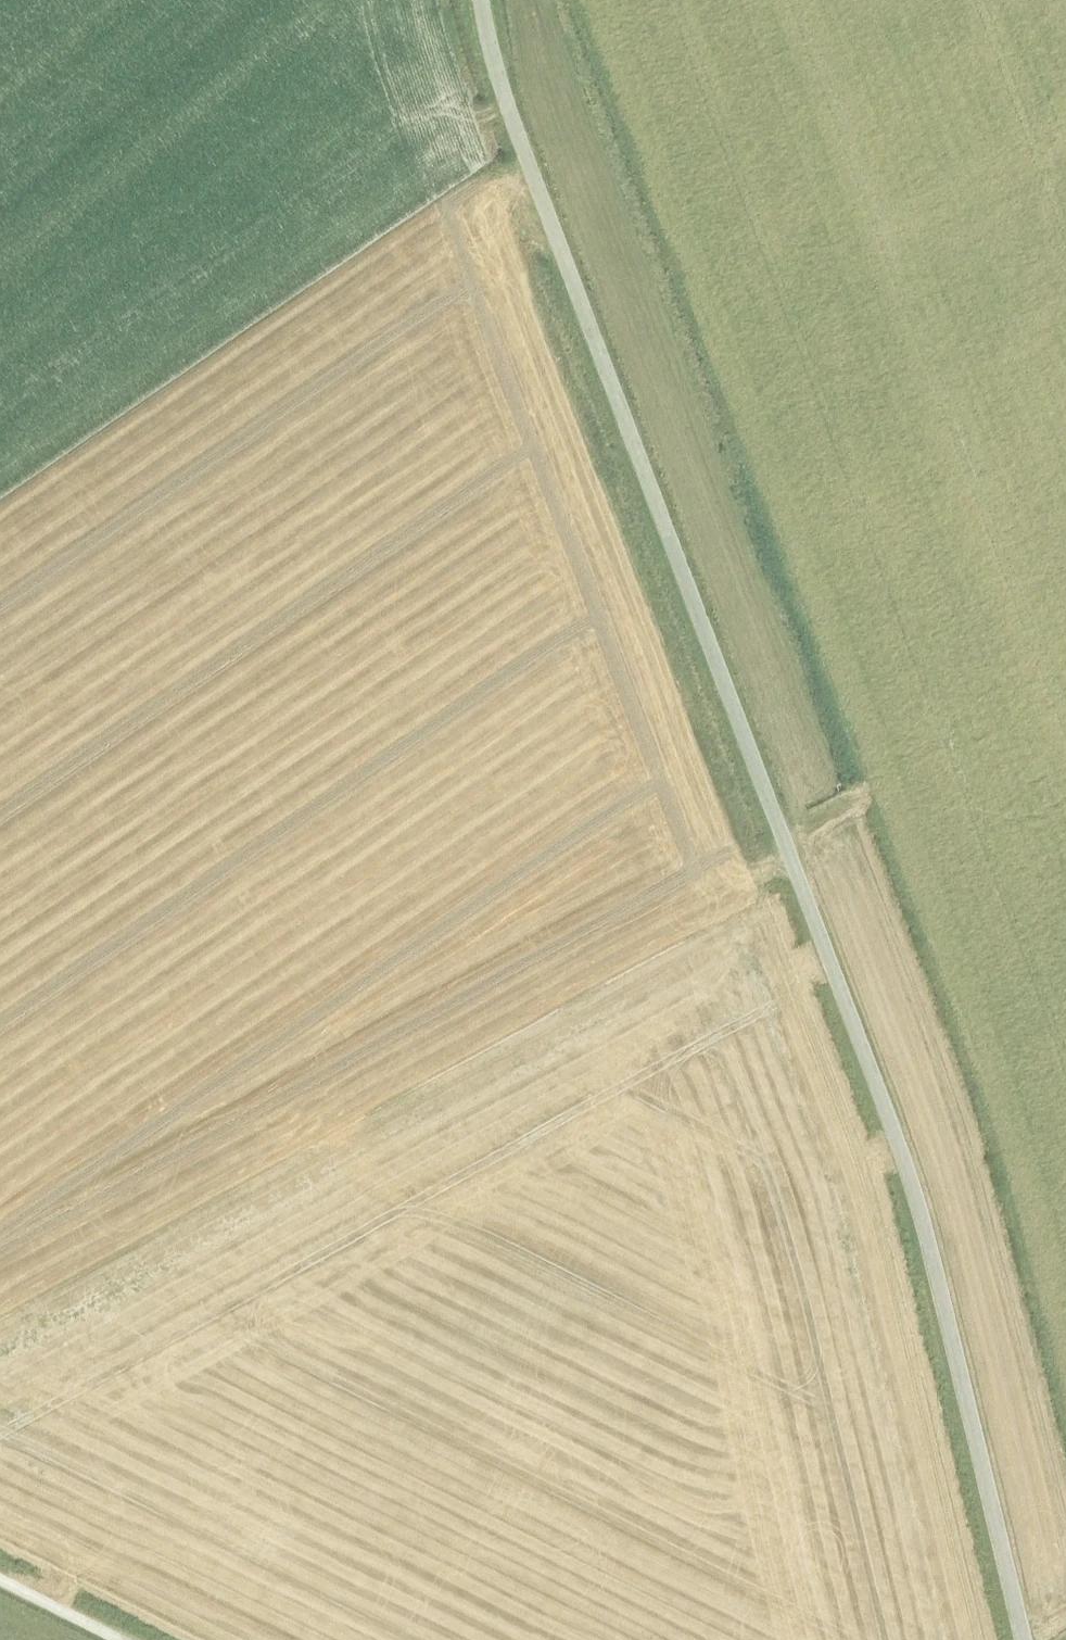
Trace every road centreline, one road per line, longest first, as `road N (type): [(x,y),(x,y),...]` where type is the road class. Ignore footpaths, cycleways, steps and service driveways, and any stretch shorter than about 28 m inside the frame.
road 1 (unclassified): [(1025,1639),(914,1185),(508,65),(495,0)]
road 2 (unclassified): [(127,1639),(0,1576)]

